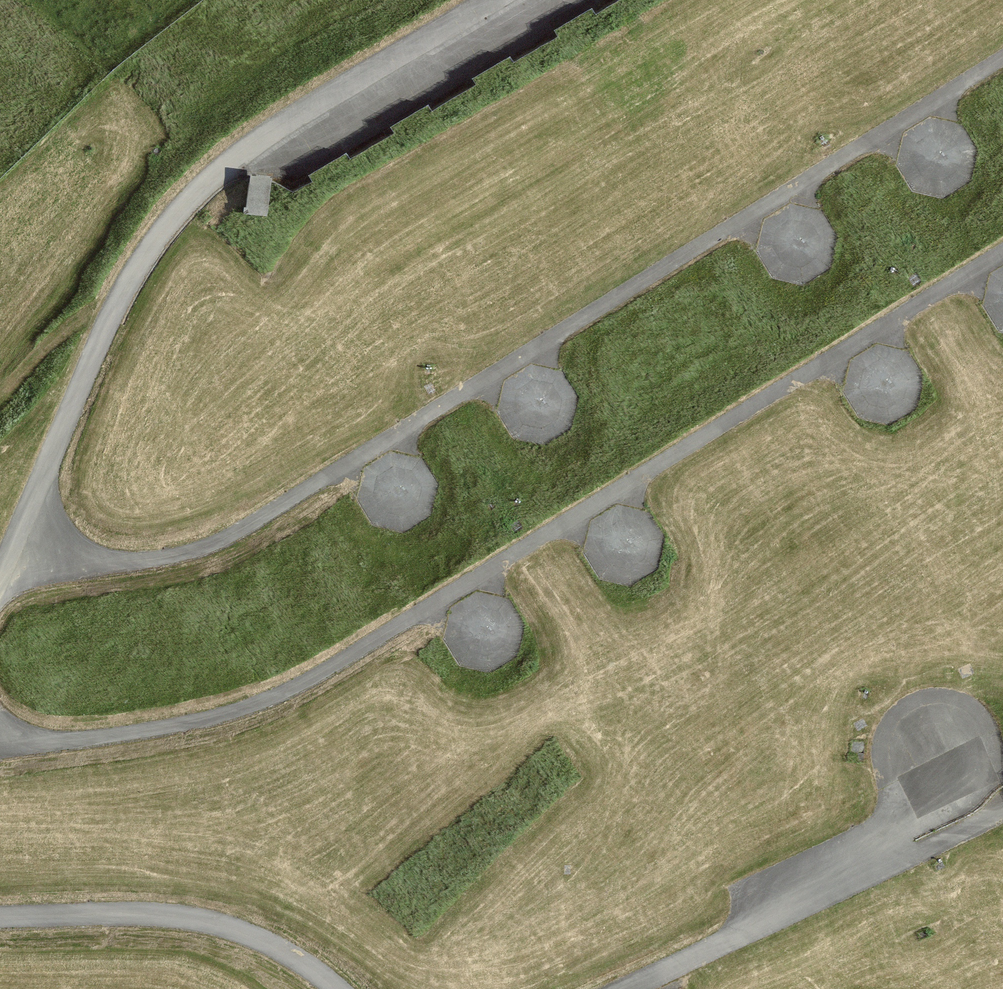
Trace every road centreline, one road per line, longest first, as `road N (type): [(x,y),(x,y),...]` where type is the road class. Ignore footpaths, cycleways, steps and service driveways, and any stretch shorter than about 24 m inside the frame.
road 1 (unclassified): [(1002,261),(294,691),(214,720),(122,736),(0,742)]
road 2 (unclassified): [(16,548),(91,561),(167,559),(223,540),(513,371),(1002,60)]
road 3 (unclassified): [(498,0),(217,168),(169,215),(127,275),(16,548)]
road 4 (unclassified): [(1002,809),(630,988)]
road 5 (unclassified): [(0,918),(175,915),(232,927),(337,988)]

